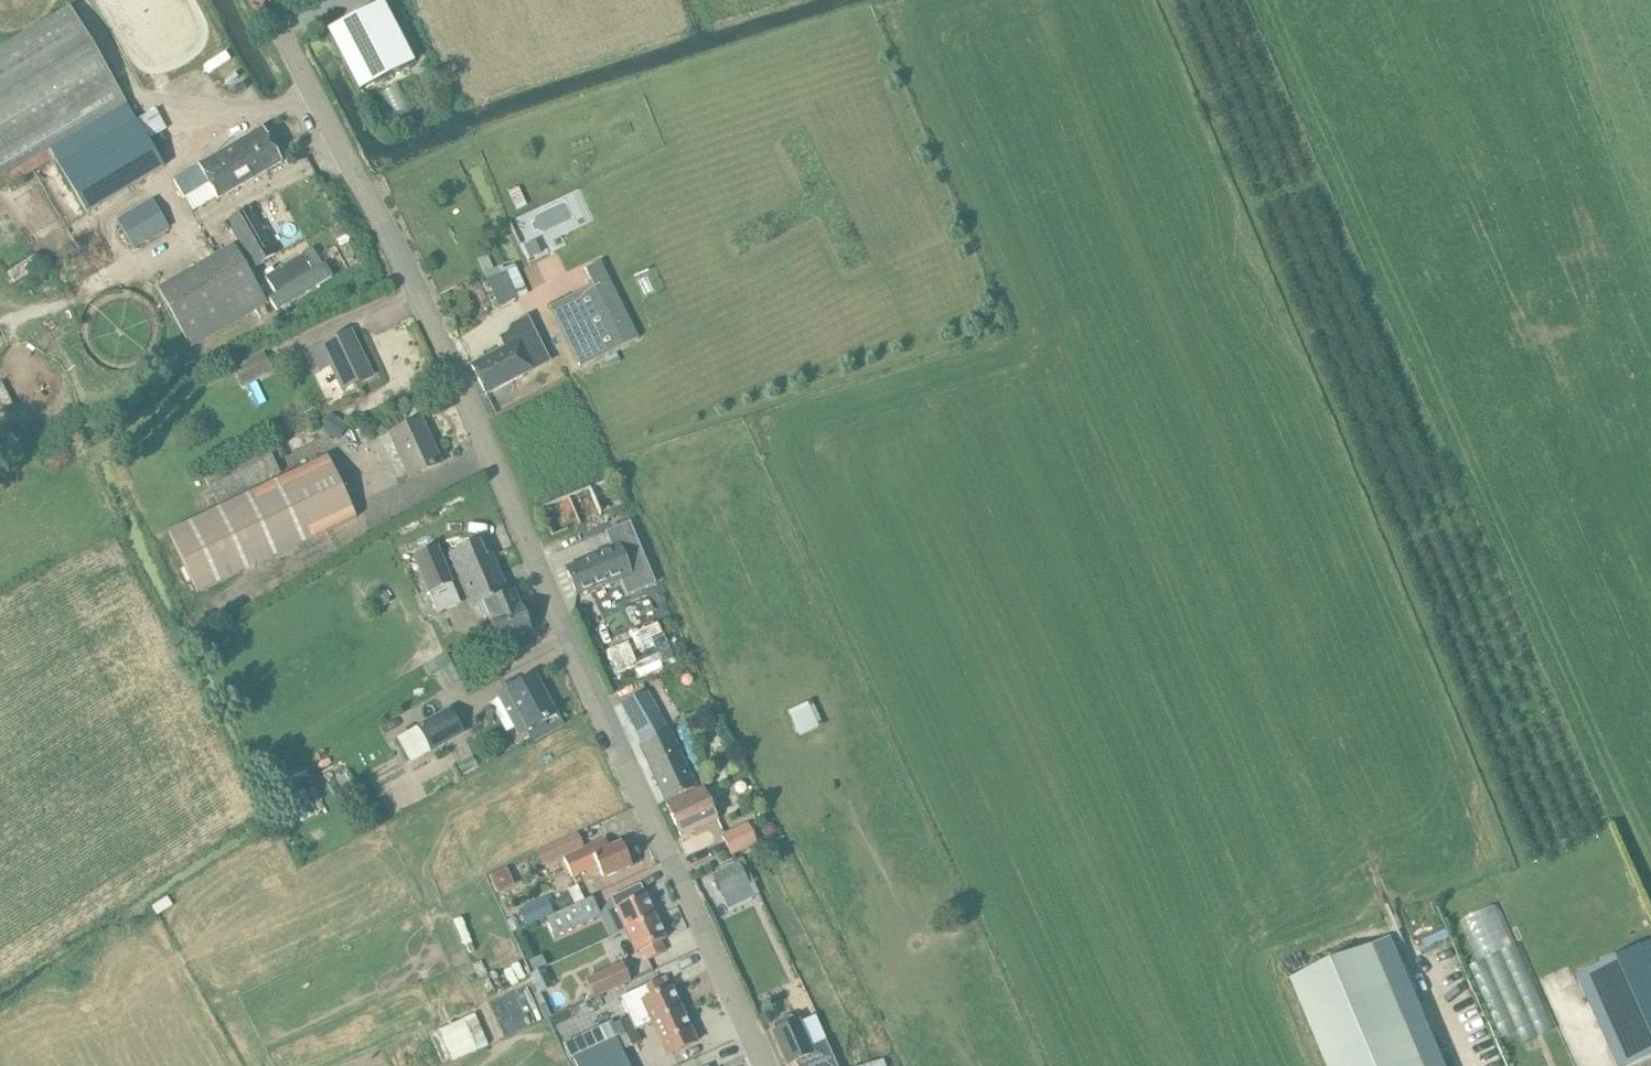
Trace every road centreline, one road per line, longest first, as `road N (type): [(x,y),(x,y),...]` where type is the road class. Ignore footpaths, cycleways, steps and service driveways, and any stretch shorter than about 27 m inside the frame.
road 1 (unclassified): [(766,1065),(395,249),(262,0)]

